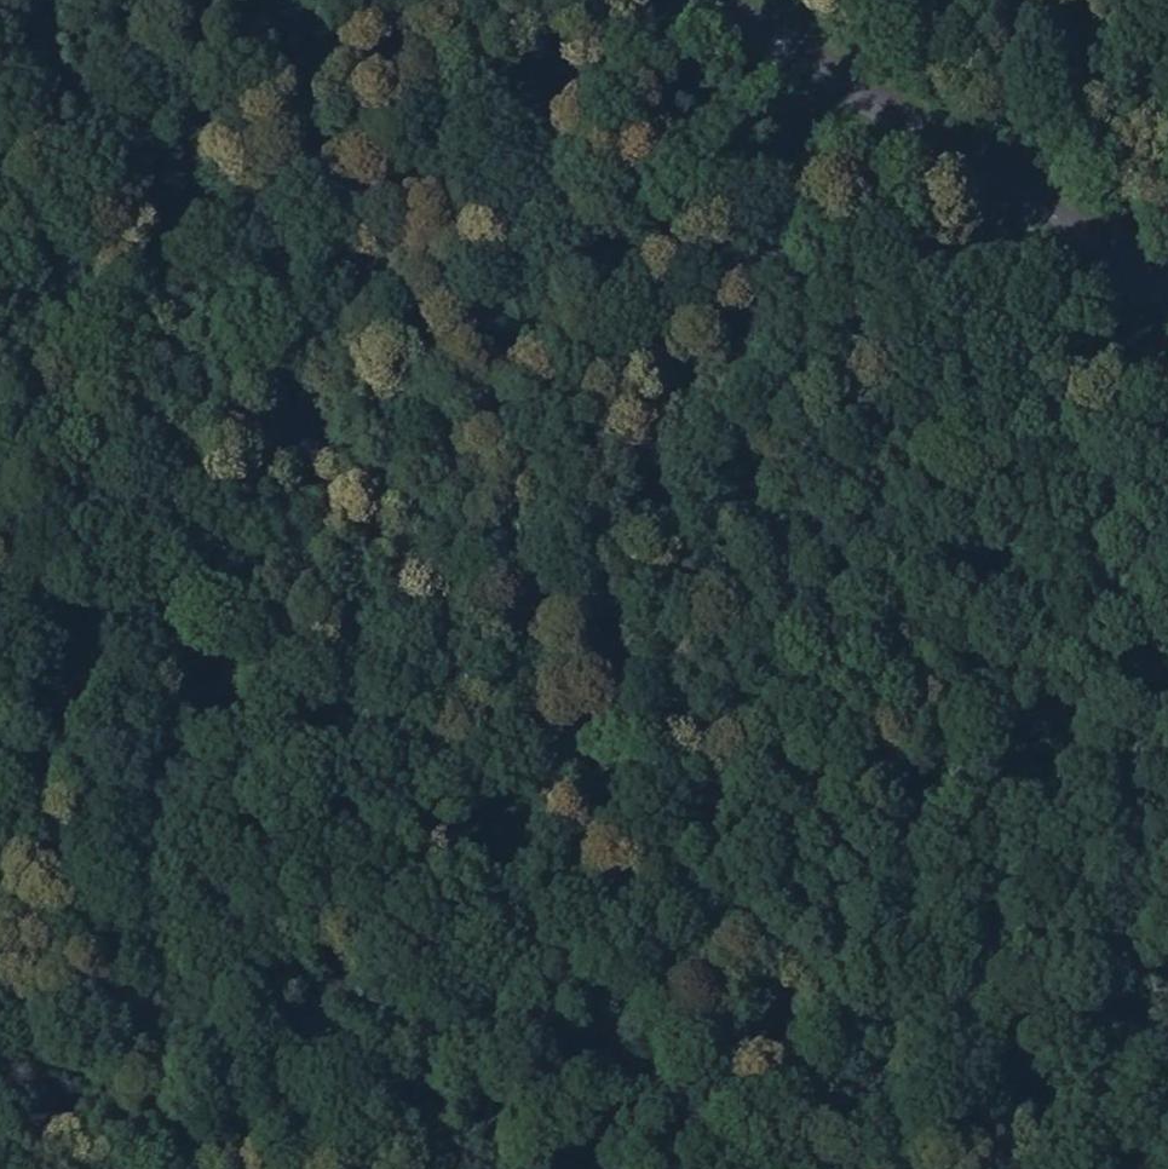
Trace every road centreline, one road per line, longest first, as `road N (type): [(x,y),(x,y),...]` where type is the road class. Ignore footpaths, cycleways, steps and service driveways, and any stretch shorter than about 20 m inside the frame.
road 1 (tertiary): [(1167,290),(714,0)]

